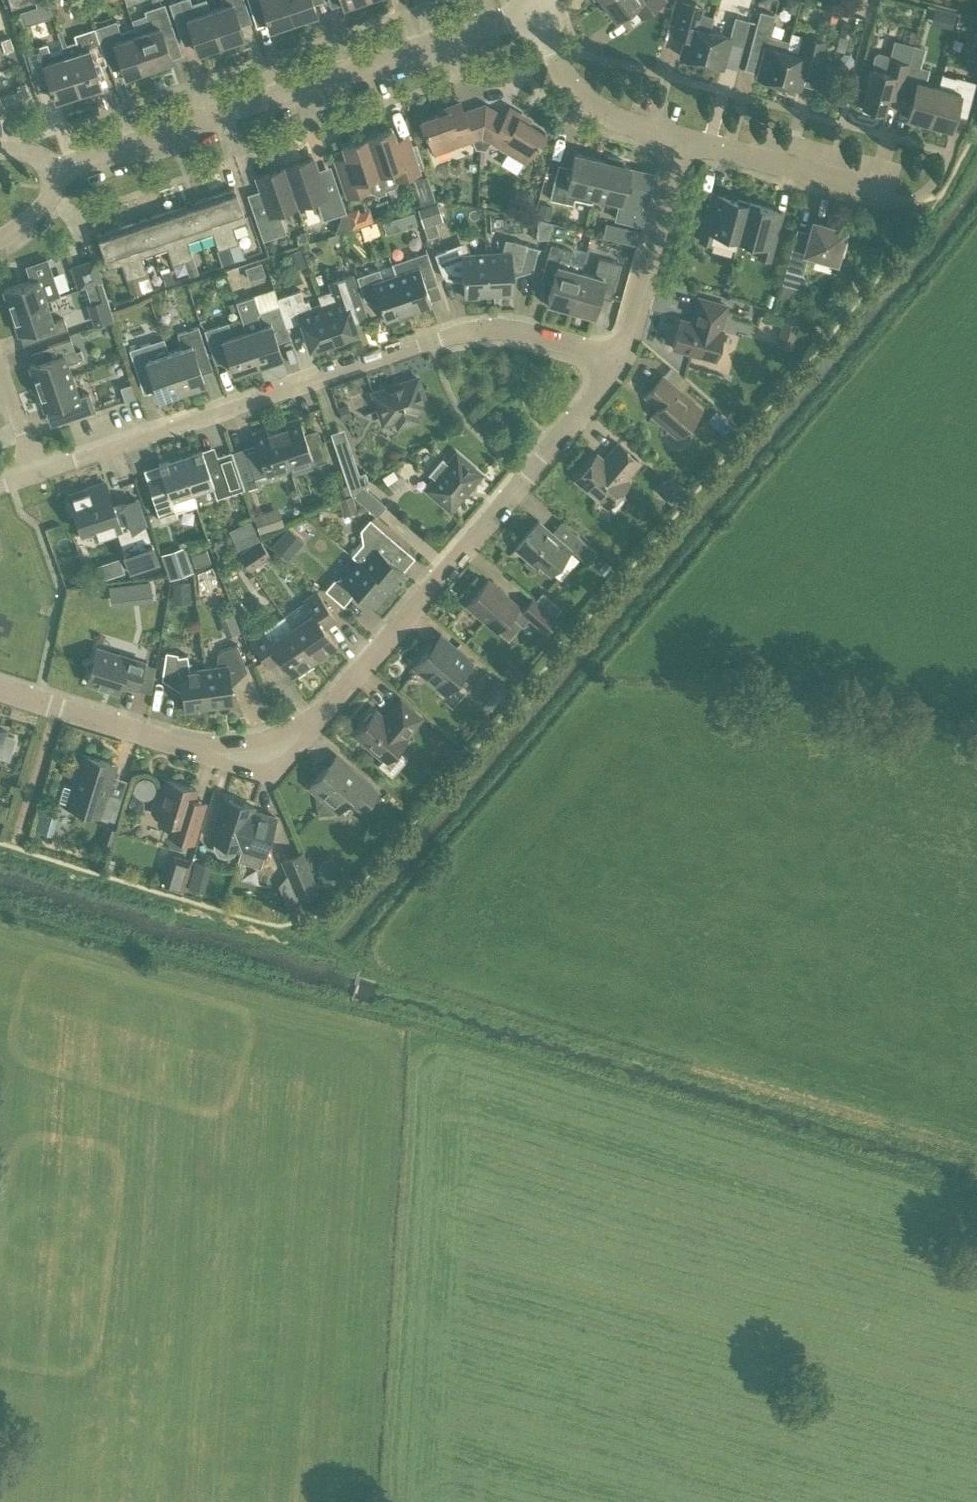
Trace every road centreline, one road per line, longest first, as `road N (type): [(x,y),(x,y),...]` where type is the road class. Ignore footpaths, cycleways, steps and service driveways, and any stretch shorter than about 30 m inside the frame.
road 1 (residential): [(37,474),(474,330),(519,331),(619,361)]
road 2 (residential): [(60,174),(540,9)]
road 3 (residential): [(619,361),(593,401),(325,704)]
road 4 (residential): [(902,204),(678,139)]
road 5 (residential): [(678,139),(619,361)]
road 6 (residential): [(678,139),(585,107),(567,84),(540,9)]
road 7 (residential): [(194,745),(0,691)]
road 8 (residential): [(194,745),(242,768),(274,767),(299,748),(325,704)]
road 9 (residential): [(325,704),(253,741),(194,745)]

